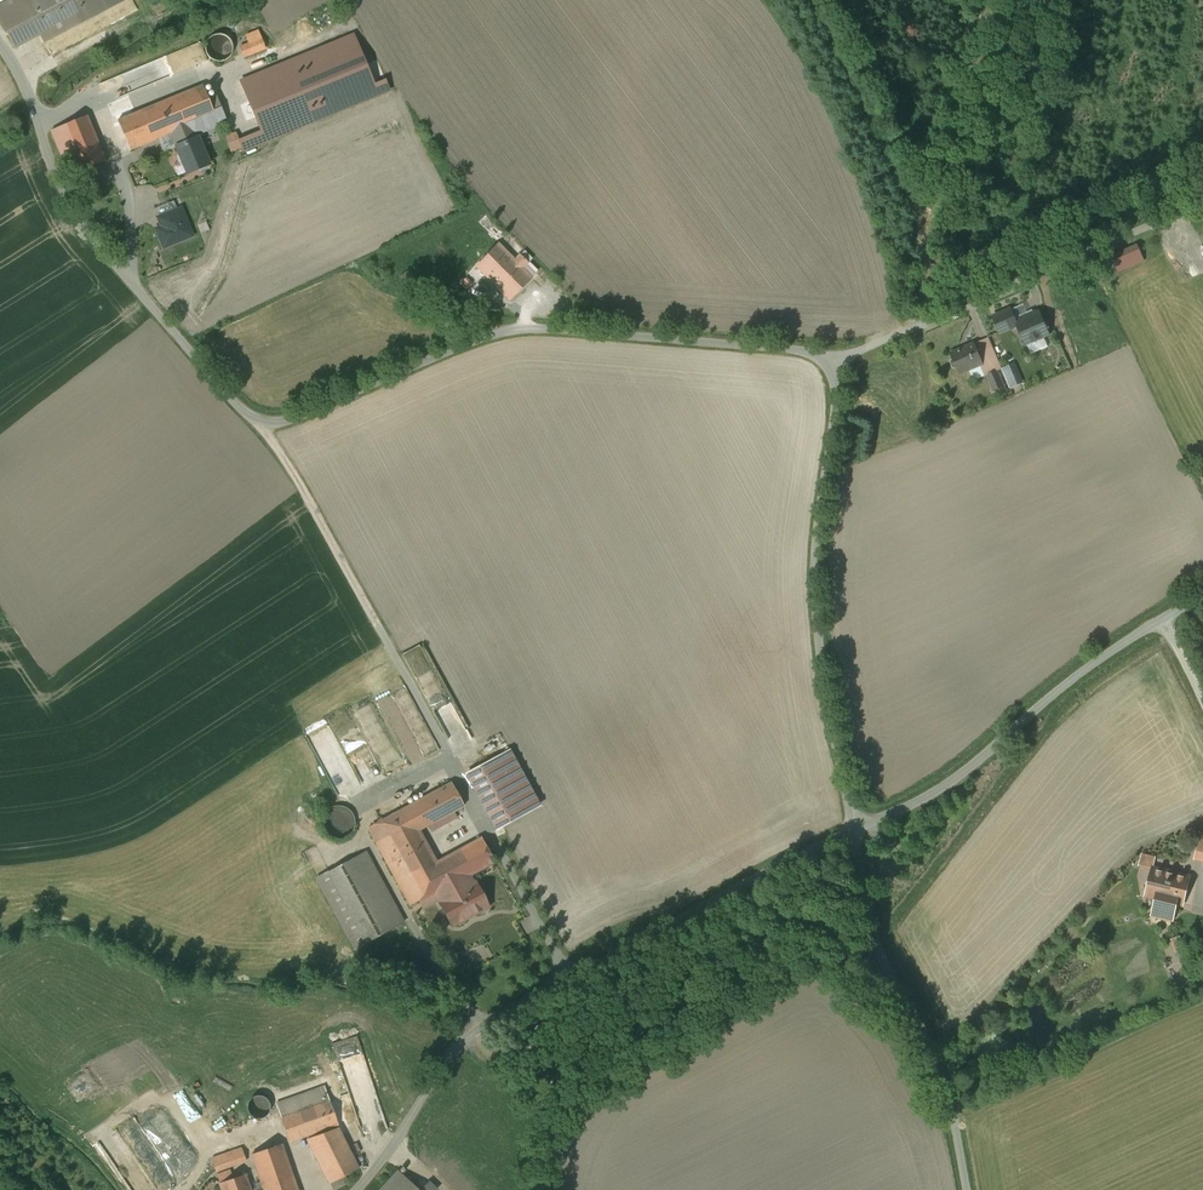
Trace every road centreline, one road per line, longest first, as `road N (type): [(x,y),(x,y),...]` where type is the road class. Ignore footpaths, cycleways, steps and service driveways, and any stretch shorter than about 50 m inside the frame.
road 1 (unclassified): [(831,366),(788,351),(519,330),(487,337),(284,423),(263,423),(231,399),(80,220),(0,39)]
road 2 (unclassified): [(852,832),(489,1022),(449,1060),(357,1189)]
road 3 (unclassified): [(852,832),(816,571),(838,397),(831,366)]
road 4 (unclassified): [(831,366),(1202,205)]
road 5 (unclassified): [(1167,621),(1087,672),(950,786),(852,832)]
road 6 (unclassified): [(968,1189),(943,1069),(890,964),(852,832)]
road 7 (track): [(263,423),(445,745)]
road 8 (track): [(920,326),(931,162),(978,0)]
road 9 (track): [(923,223),(824,0)]
road 10 (track): [(751,881),(882,943)]

